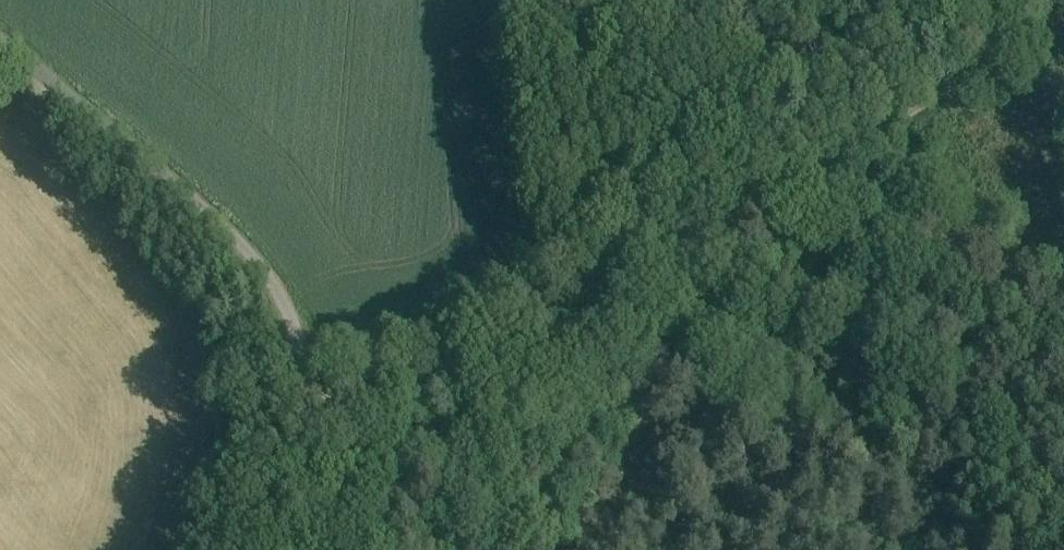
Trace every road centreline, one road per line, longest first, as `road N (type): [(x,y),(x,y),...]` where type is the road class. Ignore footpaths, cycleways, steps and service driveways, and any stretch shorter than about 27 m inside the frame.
road 1 (track): [(786,193),(481,375),(390,402),(346,406),(323,398)]
road 2 (unclassified): [(309,375),(288,312),(239,242),(0,41)]
road 3 (track): [(1063,11),(786,193)]

